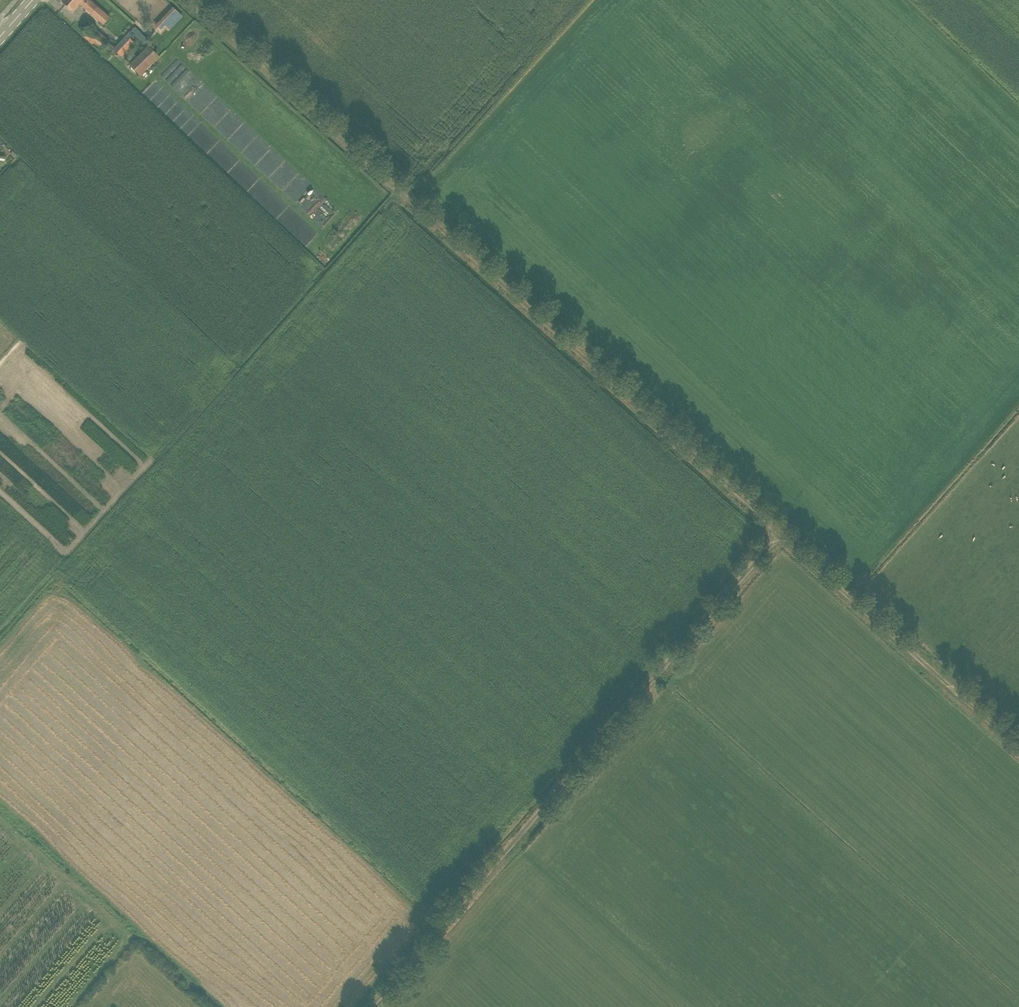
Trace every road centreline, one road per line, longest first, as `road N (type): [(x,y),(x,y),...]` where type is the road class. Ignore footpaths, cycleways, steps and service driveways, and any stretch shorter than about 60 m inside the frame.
road 1 (track): [(781,527),(188,0)]
road 2 (track): [(372,1006),(781,527)]
road 3 (track): [(1018,745),(781,527)]

